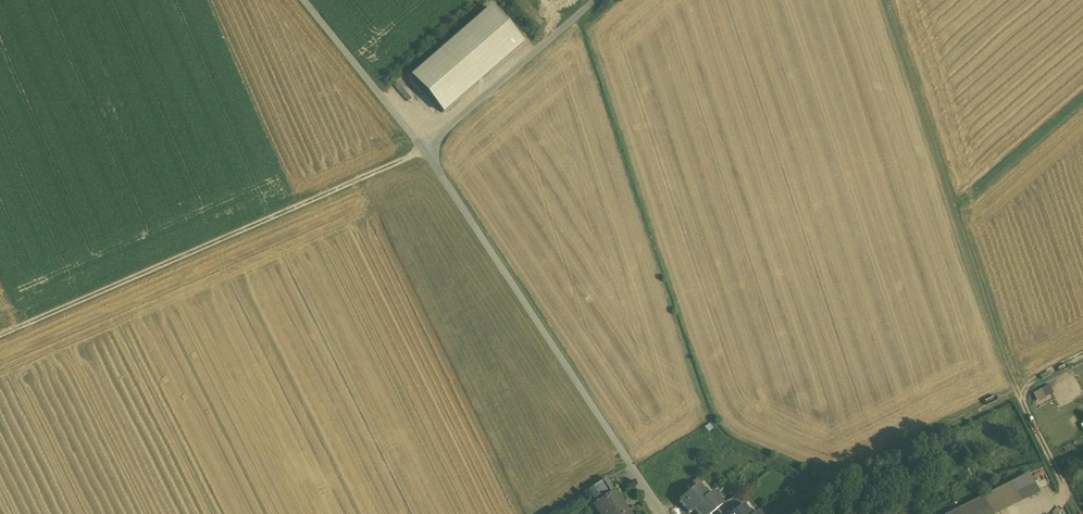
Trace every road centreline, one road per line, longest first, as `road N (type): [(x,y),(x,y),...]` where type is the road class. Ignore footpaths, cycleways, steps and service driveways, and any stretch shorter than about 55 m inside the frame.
road 1 (track): [(1076,513),(1011,385),(891,0)]
road 2 (track): [(0,345),(435,155)]
road 3 (track): [(435,155),(631,465)]
road 4 (track): [(1015,392),(831,483),(799,513)]
road 5 (track): [(435,155),(609,0)]
road 6 (track): [(310,0),(435,155)]
road 7 (track): [(1082,96),(953,207)]

